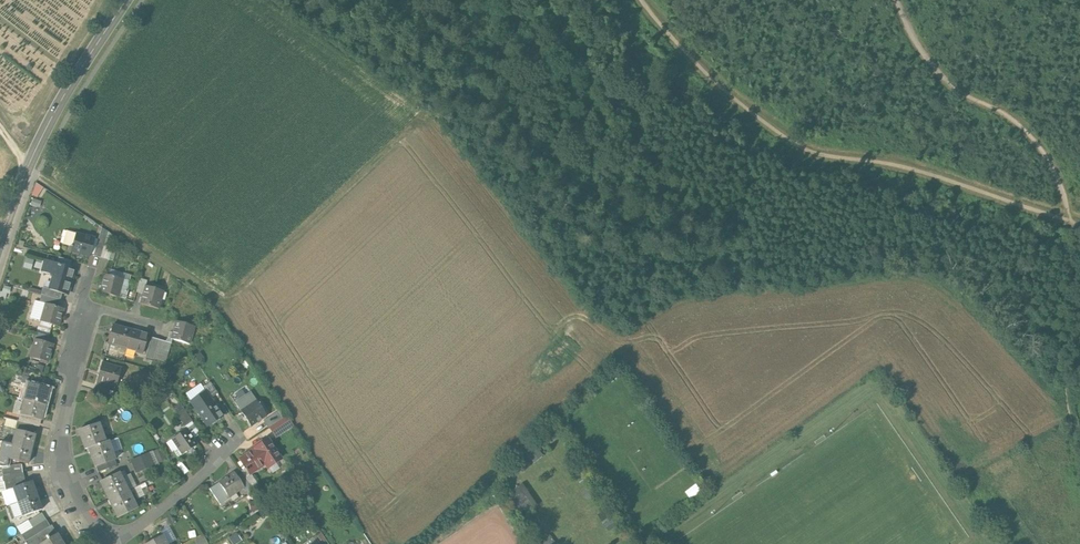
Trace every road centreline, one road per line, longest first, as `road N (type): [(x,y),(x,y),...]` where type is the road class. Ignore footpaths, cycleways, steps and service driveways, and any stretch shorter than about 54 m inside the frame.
road 1 (track): [(0,126),(31,168),(222,307),(428,109)]
road 2 (track): [(642,0),(734,99),(797,146),(937,176),(1071,221)]
road 3 (tertiary): [(0,269),(31,168),(126,0)]
road 4 (residential): [(88,308),(61,440),(75,499),(110,543)]
road 5 (residential): [(110,543),(137,529),(237,437)]

